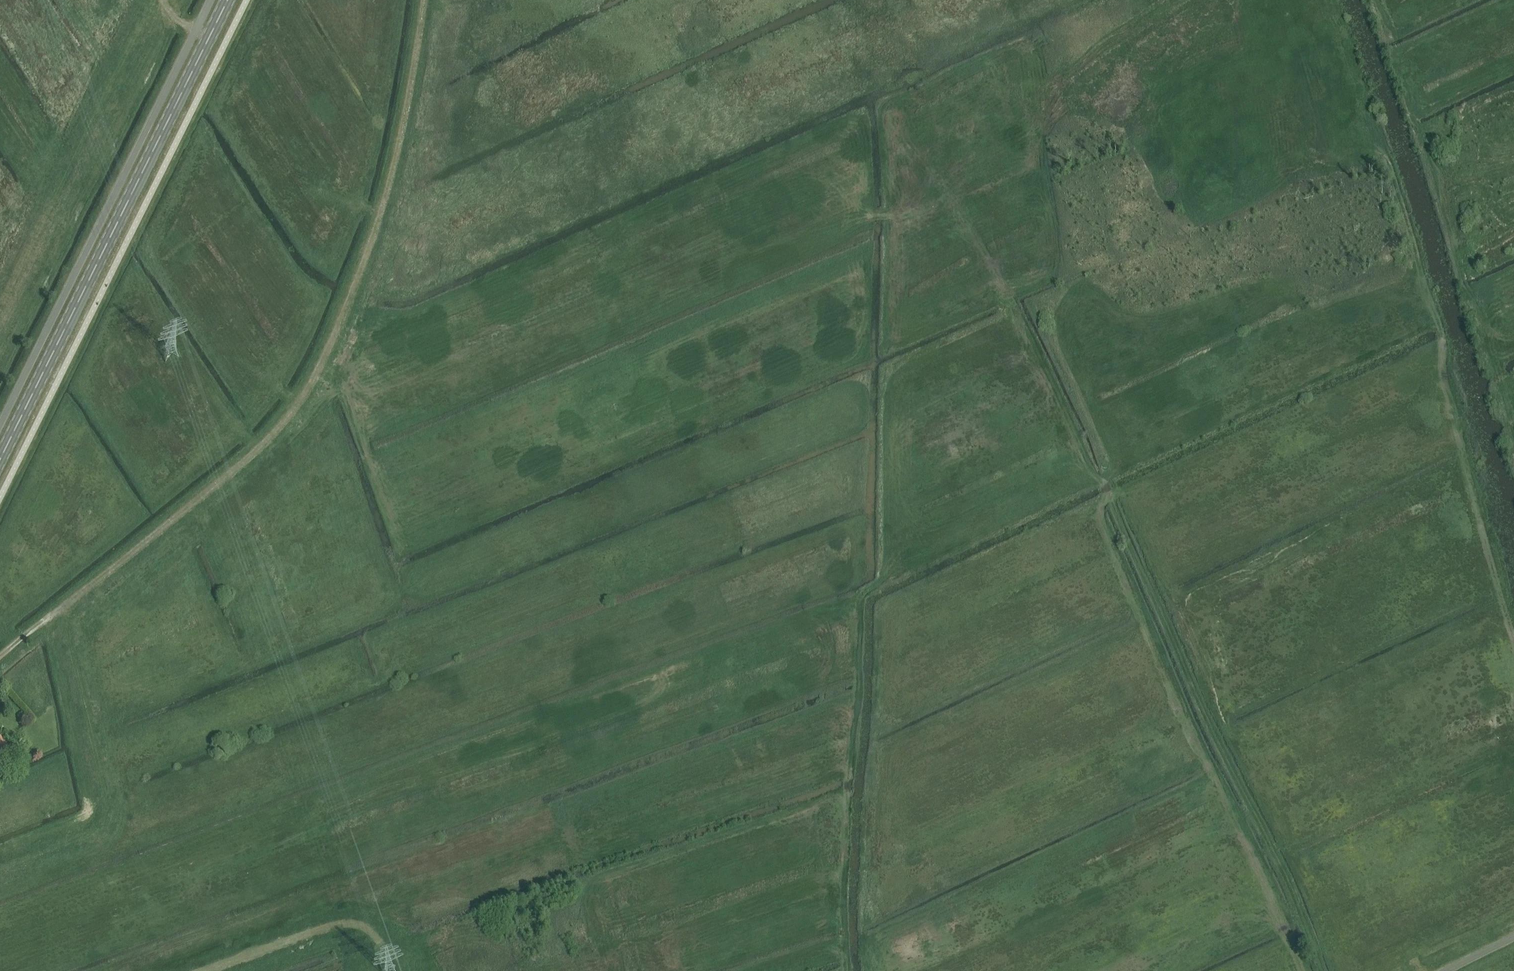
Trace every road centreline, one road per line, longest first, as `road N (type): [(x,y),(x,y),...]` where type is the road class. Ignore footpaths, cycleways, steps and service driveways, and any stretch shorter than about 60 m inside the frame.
road 1 (track): [(1322,970),(1103,475)]
road 2 (primary): [(0,458),(227,0)]
road 3 (track): [(212,970),(348,923),(375,936)]

